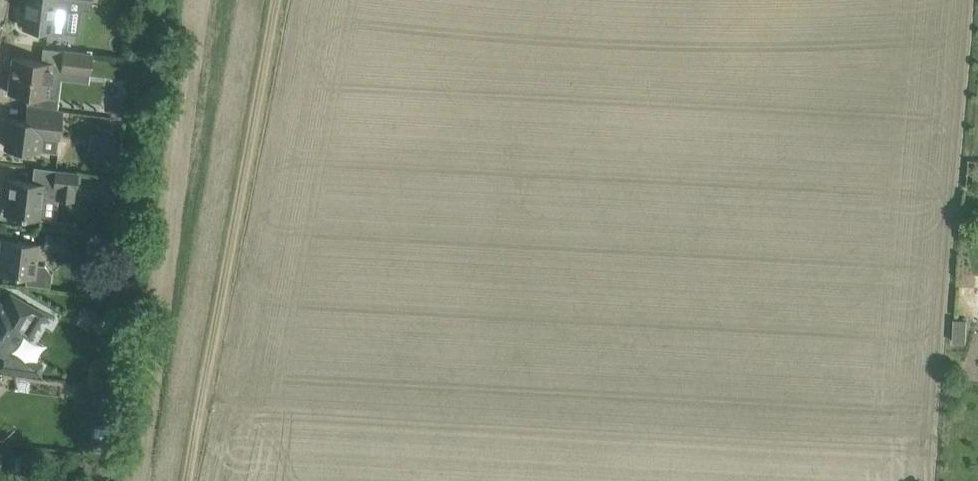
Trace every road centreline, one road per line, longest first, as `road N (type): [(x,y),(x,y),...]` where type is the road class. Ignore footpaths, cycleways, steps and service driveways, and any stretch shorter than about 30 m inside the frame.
road 1 (track): [(190,480),(286,0)]

